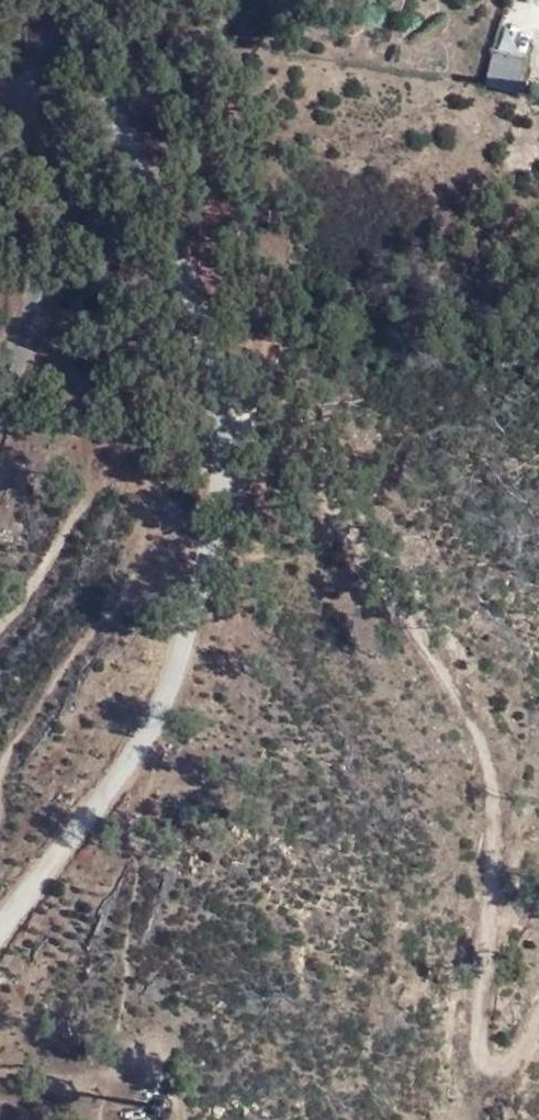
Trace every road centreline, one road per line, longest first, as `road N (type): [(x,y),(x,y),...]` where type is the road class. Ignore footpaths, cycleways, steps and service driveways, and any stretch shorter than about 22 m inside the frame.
road 1 (unclassified): [(70,0),(191,268),(222,431),(218,512),(176,684),(155,725),(0,930)]
road 2 (track): [(538,1029),(509,1065),(487,1068),(477,1047),(494,808),(478,734),(307,457),(238,429),(222,431)]
road 3 (unclassified): [(0,399),(50,243),(52,0)]

